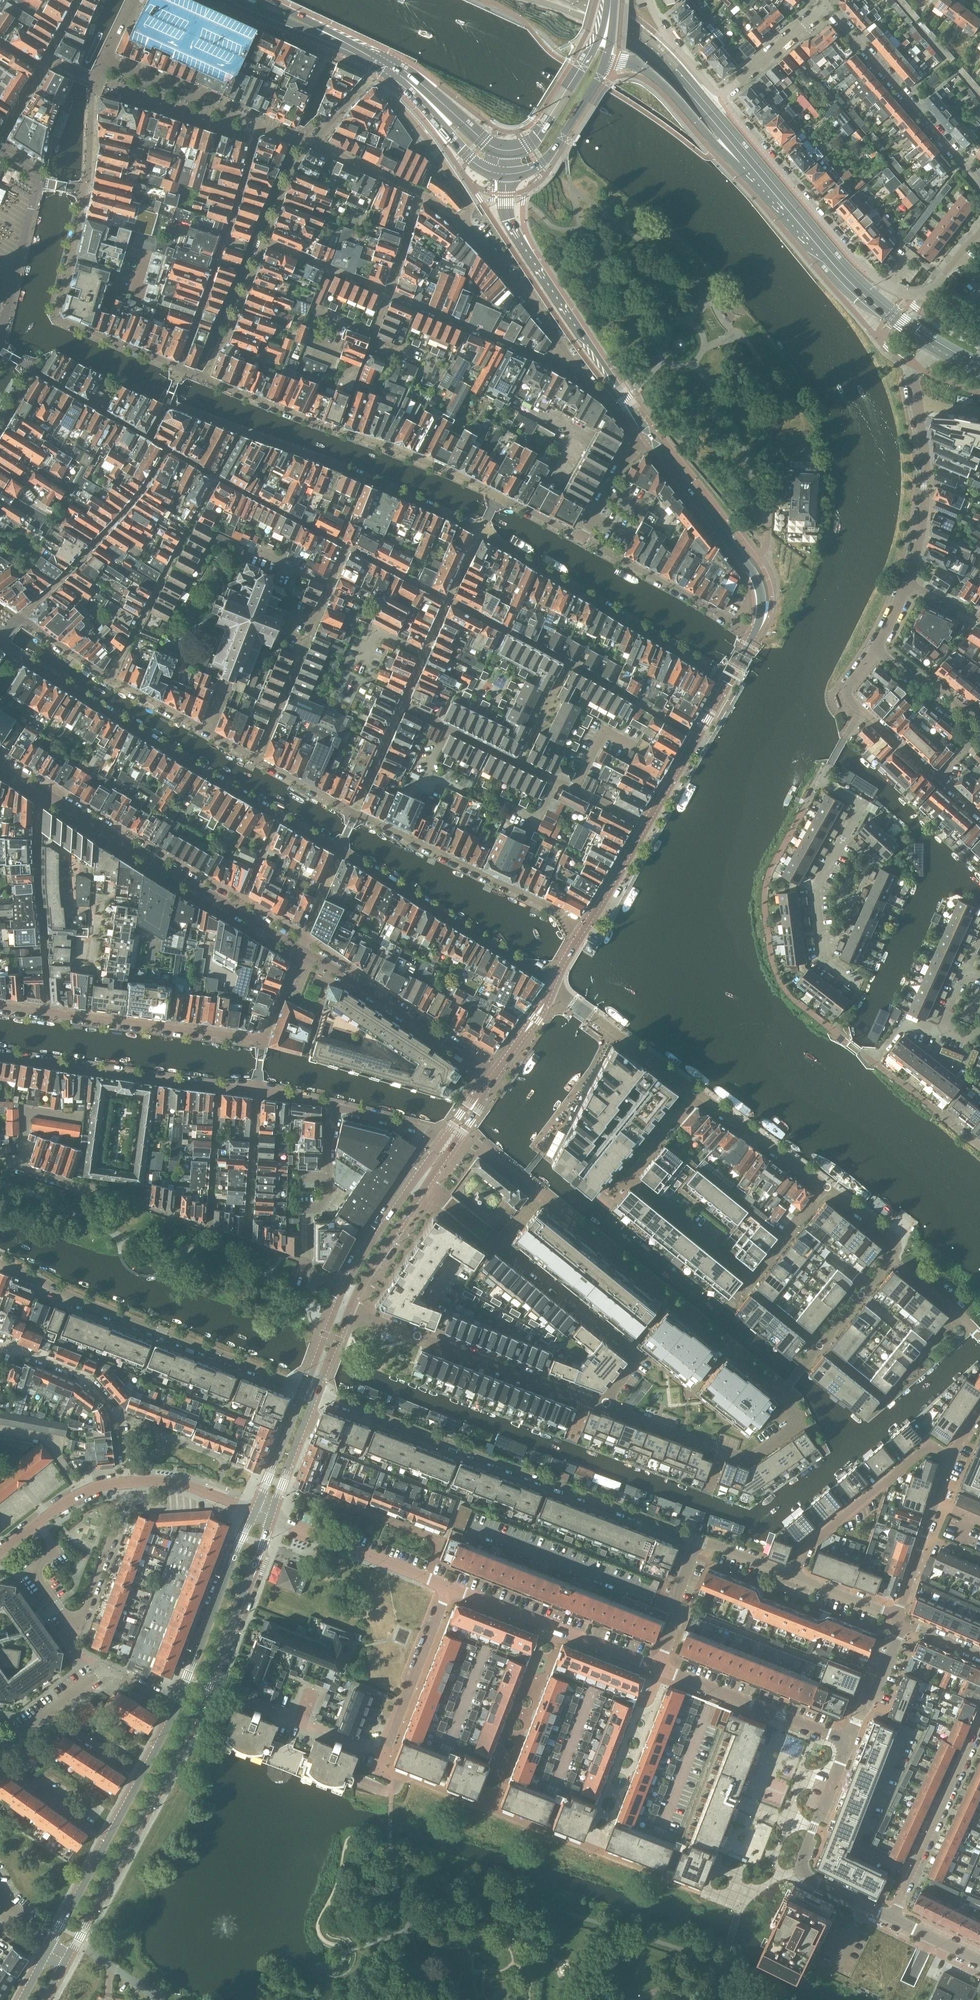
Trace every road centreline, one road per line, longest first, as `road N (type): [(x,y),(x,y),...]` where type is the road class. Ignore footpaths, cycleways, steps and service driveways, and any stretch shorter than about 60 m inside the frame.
road 1 (tertiary): [(65,1959),(188,1731),(270,1516)]
road 2 (residential): [(316,1393),(698,1541)]
road 3 (residential): [(480,530),(167,404),(179,370)]
road 4 (residential): [(179,370),(497,496)]
road 5 (residential): [(854,983),(824,958),(816,891),(861,804),(820,783),(862,712)]
road 6 (residential): [(0,1264),(306,1389)]
road 7 (residential): [(0,642),(278,817)]
road 8 (tertiary): [(645,427),(517,236),(506,176)]
road 9 (residential): [(727,682),(480,530)]
road 10 (residential): [(695,737),(447,599)]
road 11 (tertiary): [(178,1702),(50,1951)]
road 12 (residential): [(343,1306),(603,1406)]
road 13 (residential): [(912,295),(843,245),(719,97)]
road 14 (residential): [(603,1406),(642,1355),(503,1243),(520,1220)]
road 15 (secondary): [(758,174),(657,52),(558,0)]
road 16 (residential): [(402,706),(644,826)]
road 17 (residential): [(85,190),(55,319),(179,370)]
road 18 (residential): [(0,1053),(258,1087)]
road 19 (residential): [(583,930),(355,814)]
road 20 (residential): [(341,852),(553,984)]
road 21 (tertiary): [(753,635),(762,604),(754,576),(645,427)]
road 22 (secondary): [(933,342),(850,279),(758,174)]
road 23 (residential): [(239,911),(40,788)]
road 24 (residential): [(979,181),(824,7)]
road 25 (residential): [(495,1074),(299,948)]
road 26 (residential): [(40,788),(37,852),(49,1011)]
road 27 (residential): [(658,1667),(450,1587)]
road 28 (residential): [(264,1038),(49,1011)]
road 29 (residential): [(951,1457),(929,1447),(804,1550),(793,1576)]
road 30 (residential): [(892,1918),(979,1727)]
road 31 (residential): [(126,1483),(121,1422),(91,1384),(0,1345)]
road 32 (tertiary): [(255,1511),(178,1702)]
road 33 (residential): [(257,760),(336,570)]
road 34 (residential): [(848,1742),(658,1667)]
road 35 (residential): [(111,679),(206,499)]
road 36 (residential): [(582,540),(753,635)]
road 37 (residential): [(820,1347),(885,1399),(960,1316)]
road 38 (tertiary): [(605,66),(645,70),(715,144),(758,174)]
road 39 (residential): [(450,1587),(270,1516)]
road 40 (tertiary): [(609,0),(601,32),(538,138),(507,155)]
road 41 (residential): [(565,351),(552,359),(536,355),(390,295)]
road 42 (residential): [(378,71),(386,93),(467,202),(462,223)]
road 43 (residential): [(385,1755),(450,1587)]
road 44 (tertiary): [(350,1291),(449,1141)]
road 45 (residential): [(909,583),(924,508),(919,408)]
road 46 (residential): [(693,1091),(553,984)]
road 47 (tertiary): [(221,0),(378,71)]
road 48 (tertiary): [(378,71),(469,162),(506,176)]
road 49 (residential): [(257,760),(111,679)]
road 50 (residential): [(625,1173),(753,1279)]
road 51 (residential): [(827,1188),(693,1091)]
road 52 (residential): [(565,351),(462,223)]
road 53 (residential): [(862,712),(979,818)]
road 54 (residential): [(247,1242),(258,1087)]
road 55 (tertiary): [(506,176),(548,158),(605,66)]
road 56 (tertiary): [(507,155),(475,138),(387,61)]
road 57 (residential): [(46,1714),(101,1671),(178,1702)]
road 58 (residential): [(86,1605),(71,1620),(37,1578),(56,1549),(37,1523)]
road 59 (residential): [(103,61),(233,113)]
road 60 (residential): [(719,97),(824,7)]
road 61 (tertiary): [(387,61),(265,0)]
road 62 (residential): [(390,295),(265,242)]
road 63 (residential): [(848,1742),(803,1870)]
road 64 (residential): [(255,1511),(185,1485),(126,1483)]
road 65 (residential): [(848,1742),(904,1621)]
road 66 (tertiary): [(306,1389),(255,1511)]
road 67 (residential): [(658,1667),(698,1541)]
road 68 (tertiary): [(270,1516),(316,1393)]
road 69 (residential): [(111,679),(19,618),(0,625)]
road 70 (residential): [(86,1605),(126,1483)]
road 71 (residential): [(603,1406),(721,1450)]
road 72 (residential): [(330,1104),(449,1141)]
road 73 (residential): [(721,1450),(749,1457),(794,1424),(789,1385)]
road 74 (residential): [(719,97),(671,43),(648,0)]
road 75 (tertiary): [(583,930),(644,826)]
road 76 (residential): [(898,1618),(935,1504)]

